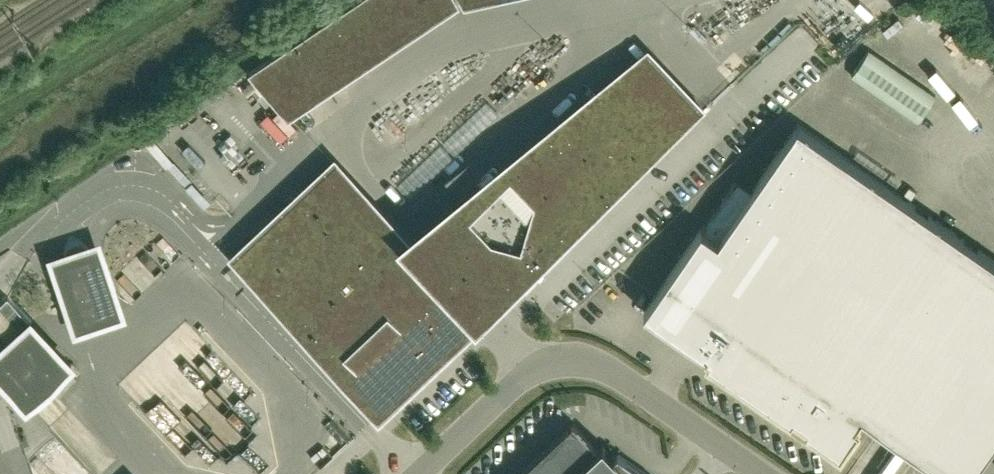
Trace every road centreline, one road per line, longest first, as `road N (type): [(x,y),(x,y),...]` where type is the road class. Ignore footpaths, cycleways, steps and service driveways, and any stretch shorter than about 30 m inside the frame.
road 1 (unclassified): [(421,473),(523,376),(557,362),(616,374),(761,473)]

